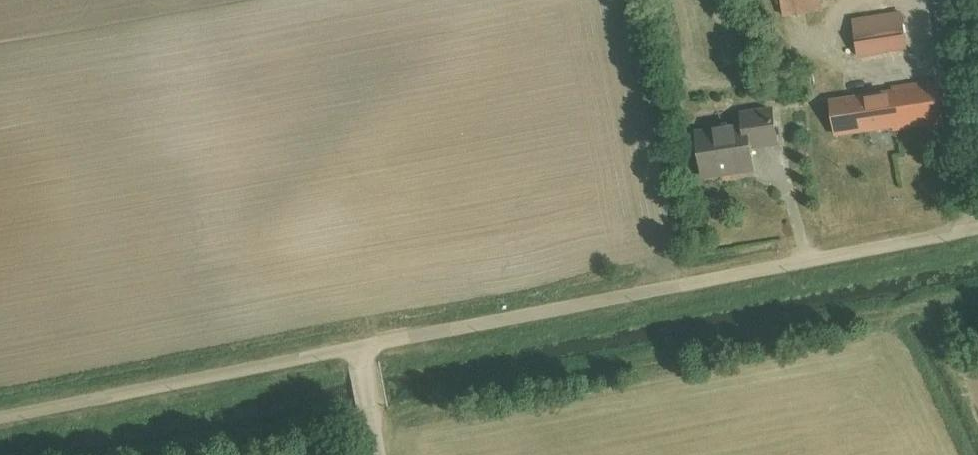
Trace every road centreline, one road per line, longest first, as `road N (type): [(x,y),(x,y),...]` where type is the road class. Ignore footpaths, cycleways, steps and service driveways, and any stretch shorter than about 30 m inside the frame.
road 1 (unclassified): [(977,224),(346,343)]
road 2 (unclassified): [(346,343),(0,411)]

